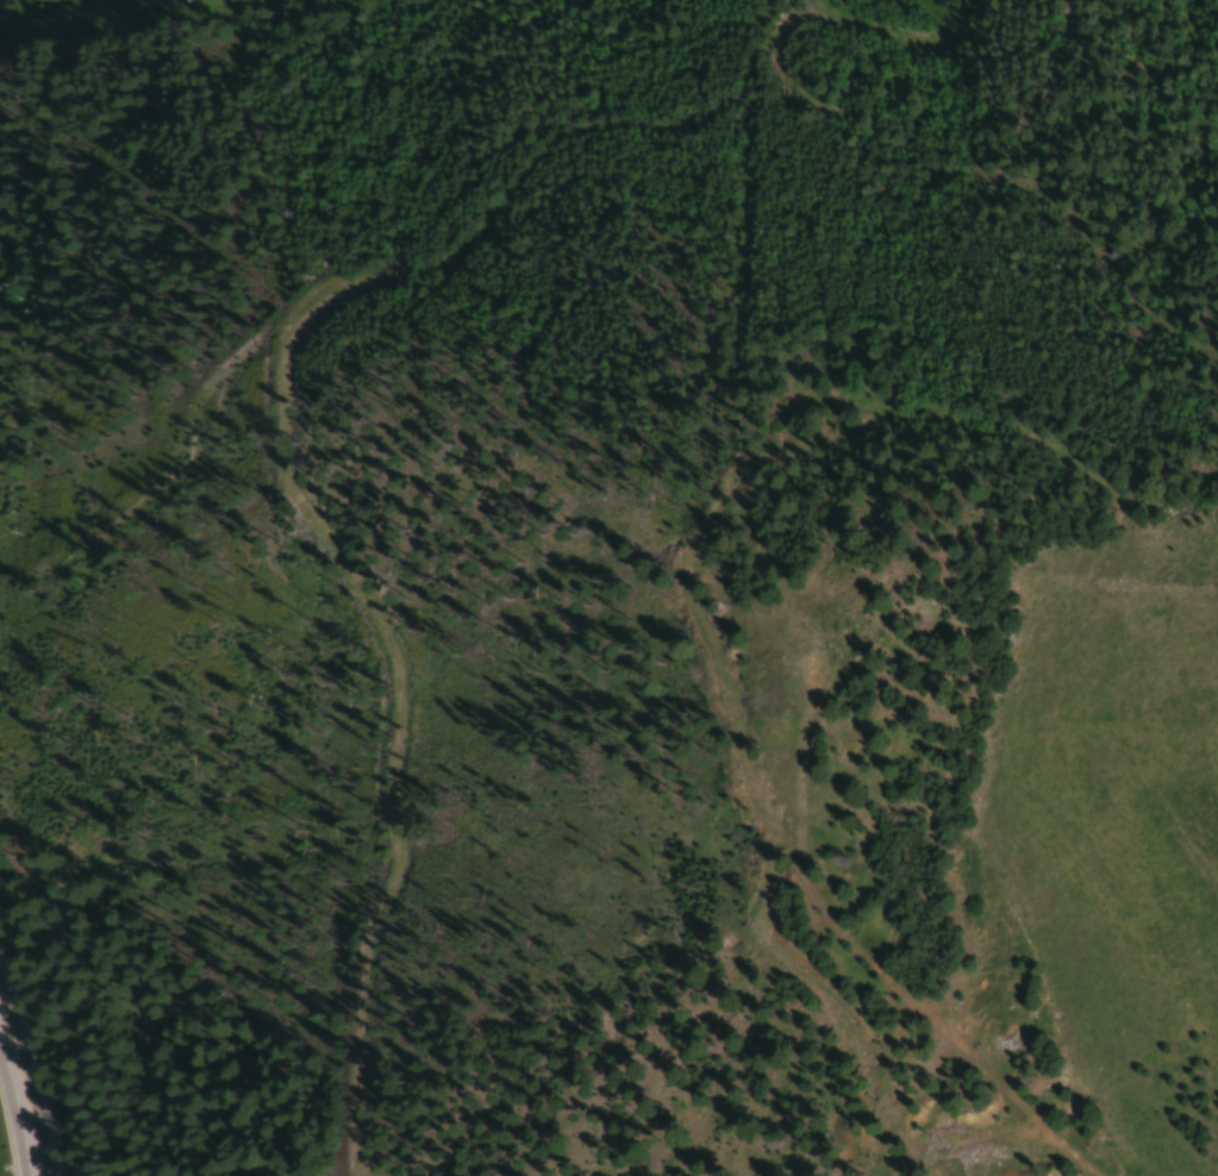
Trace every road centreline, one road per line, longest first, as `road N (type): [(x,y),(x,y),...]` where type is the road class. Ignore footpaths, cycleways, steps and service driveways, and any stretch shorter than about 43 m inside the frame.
road 1 (primary): [(48,1175),(32,1077),(0,984)]

